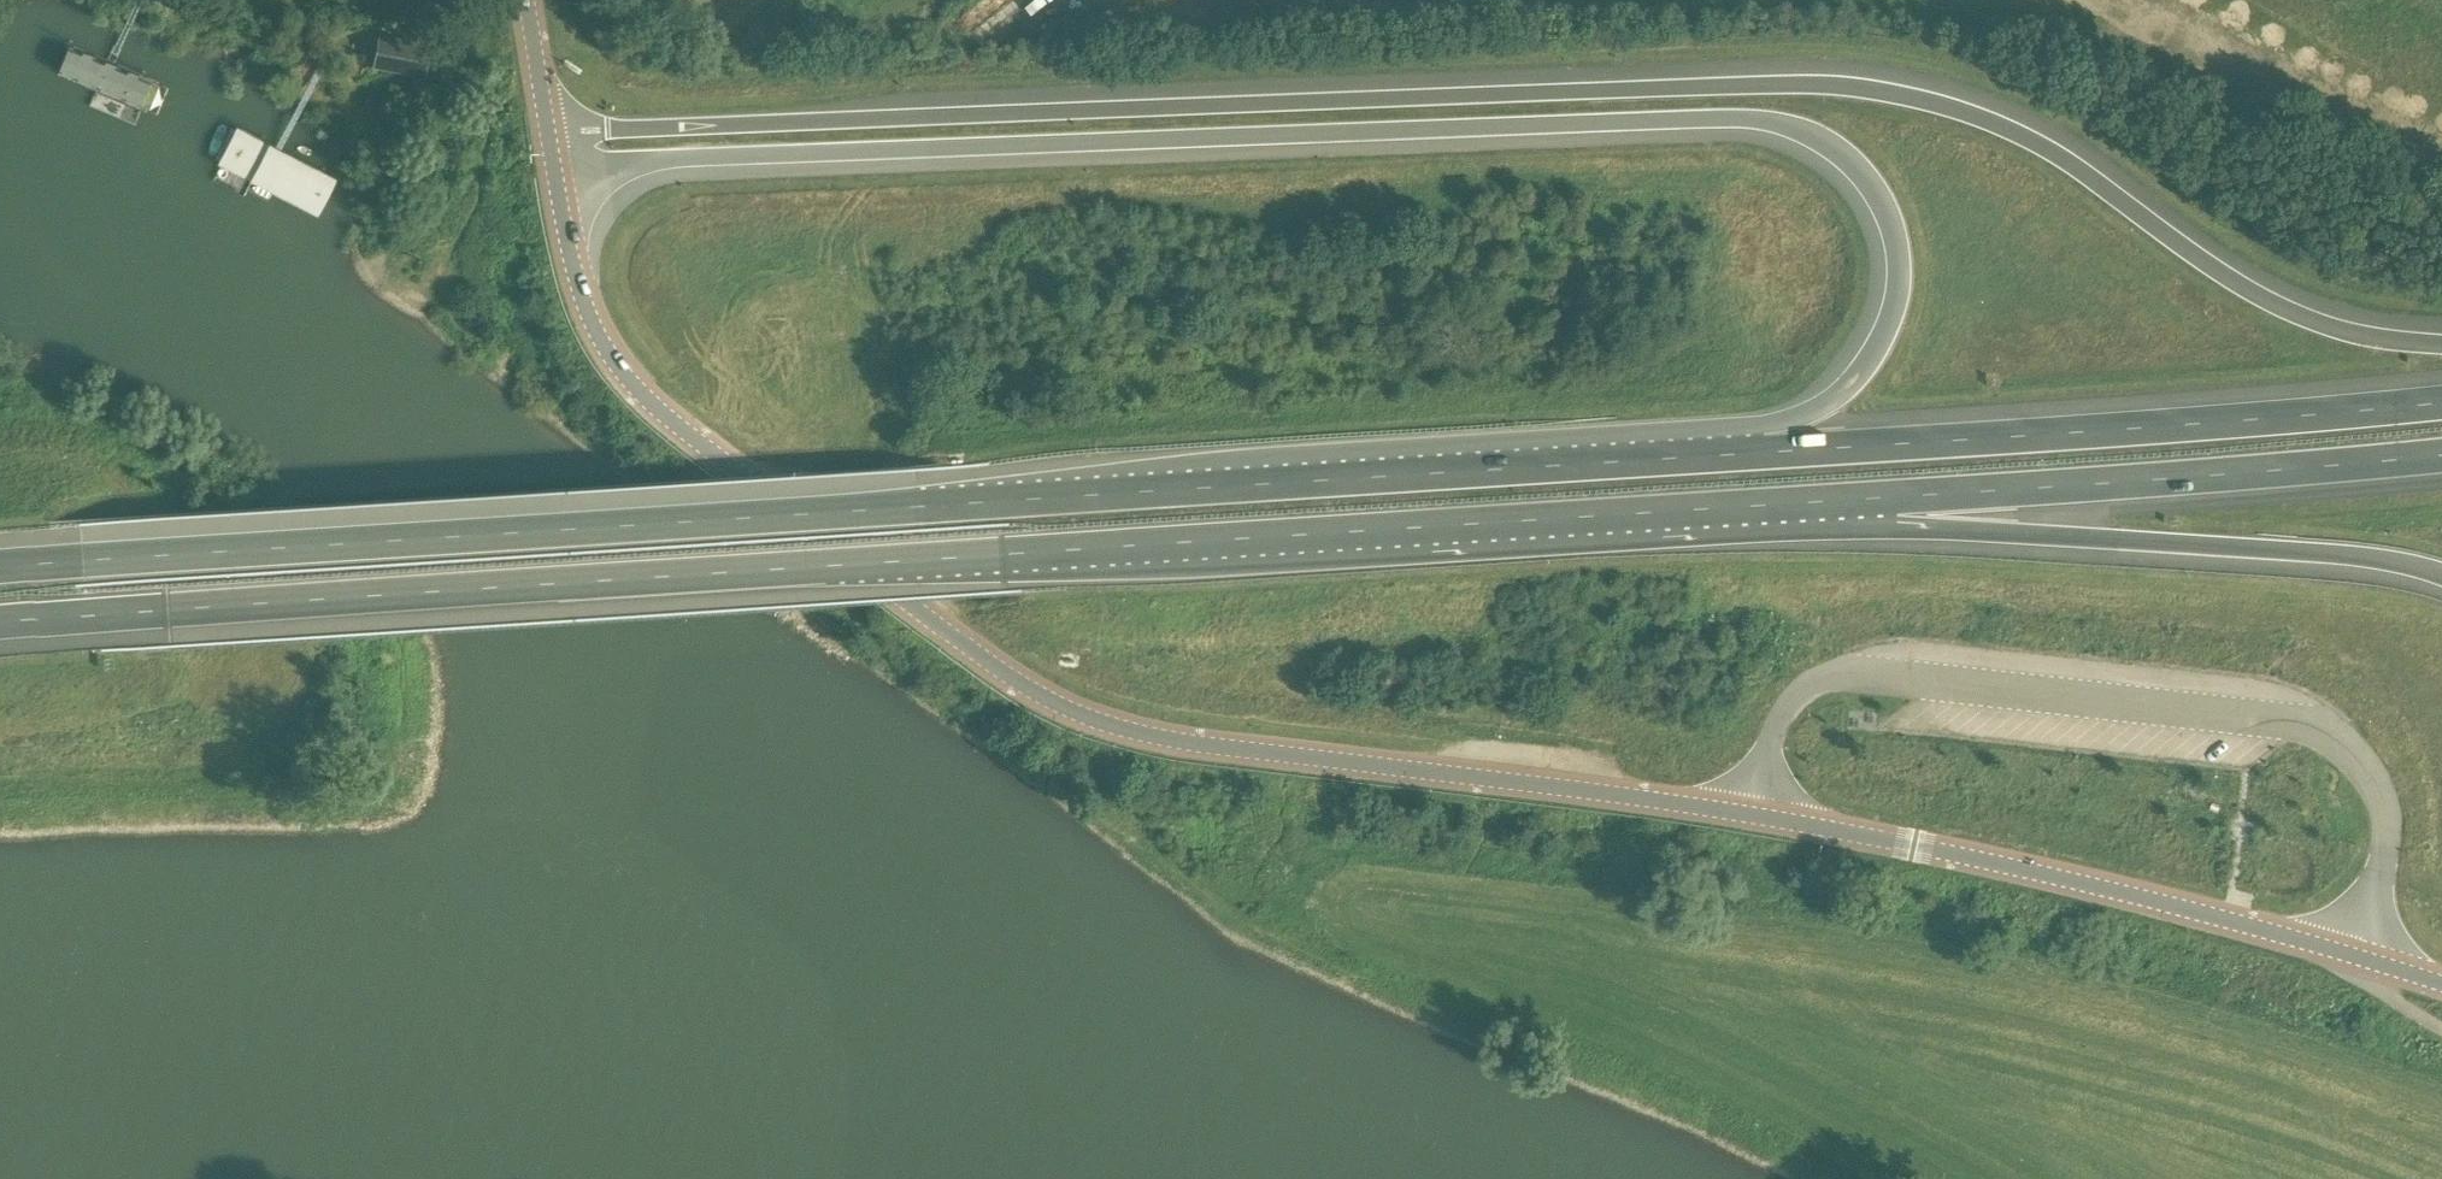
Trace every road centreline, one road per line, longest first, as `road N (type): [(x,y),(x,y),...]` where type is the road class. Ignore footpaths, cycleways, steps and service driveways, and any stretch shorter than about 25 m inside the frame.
road 1 (motorway): [(2441,337),(2317,315),(2239,276),(2037,135),(1973,107),(1867,80),(1493,86),(547,130)]
road 2 (motorway): [(557,189),(684,155),(1712,125),(1754,126),(1806,142),(1864,187),(1891,240),(1893,302),(1870,360),(1828,407),(1542,466)]
road 3 (motorway): [(0,627),(163,609),(1684,509)]
road 4 (motorway): [(1542,466),(0,568)]
road 5 (secondary): [(1747,812),(1186,741),(1054,703),(948,631),(643,394),(607,350),(586,307),(557,189)]
road 6 (unclassified): [(2359,957),(2388,834),(2384,800),(2347,748),(2302,724),(1827,677),(1807,685),(1783,712),(1747,812)]
road 7 (motorway): [(2441,401),(1542,466)]
road 8 (motorway): [(1684,509),(2326,562),(2441,582)]
road 9 (motorway): [(1684,509),(2311,474),(2441,460)]
road 10 (secondary): [(2359,957),(2102,888),(1747,812)]
road 11 (track): [(2155,0),(2352,120),(2441,156)]
road 12 (secondary): [(547,130),(528,0)]

